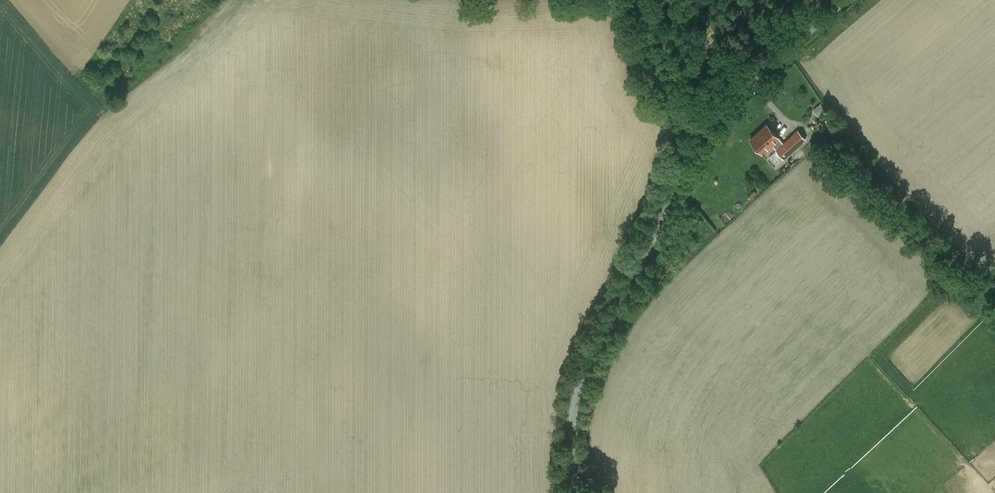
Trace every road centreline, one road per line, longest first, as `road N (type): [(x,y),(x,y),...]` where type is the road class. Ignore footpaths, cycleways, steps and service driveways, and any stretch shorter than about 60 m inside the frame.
road 1 (unclassified): [(578,492),(577,394),(701,119),(845,0)]

